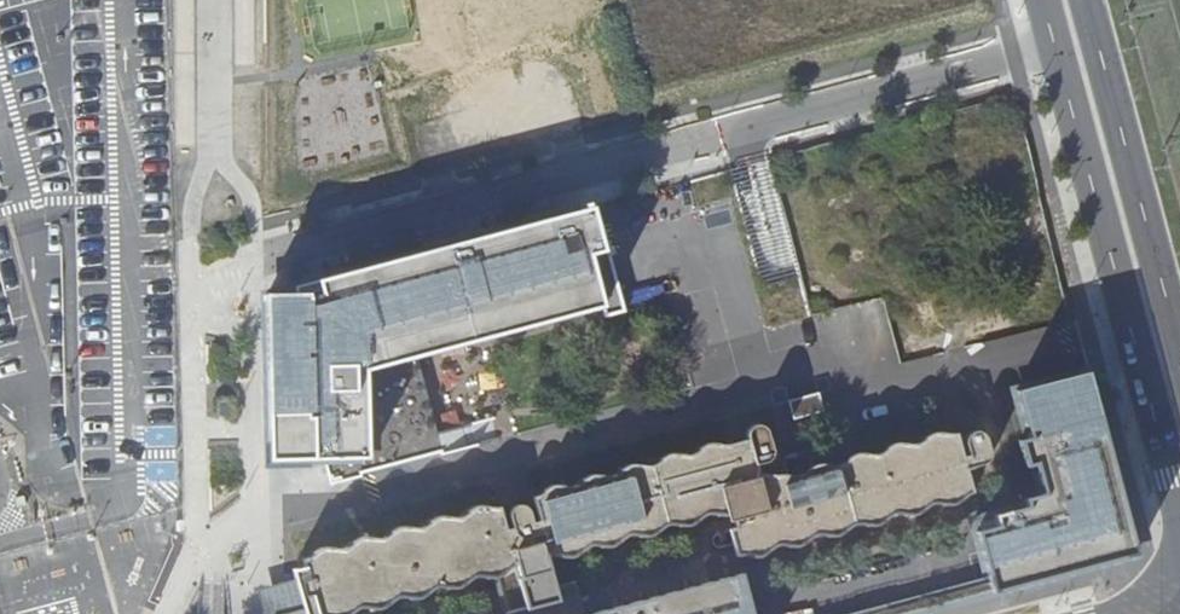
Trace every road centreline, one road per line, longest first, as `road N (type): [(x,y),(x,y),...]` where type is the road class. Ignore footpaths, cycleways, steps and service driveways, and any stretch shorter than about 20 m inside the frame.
road 1 (tertiary): [(1043,0),(1179,516)]
road 2 (tertiary): [(1179,350),(1087,0)]

